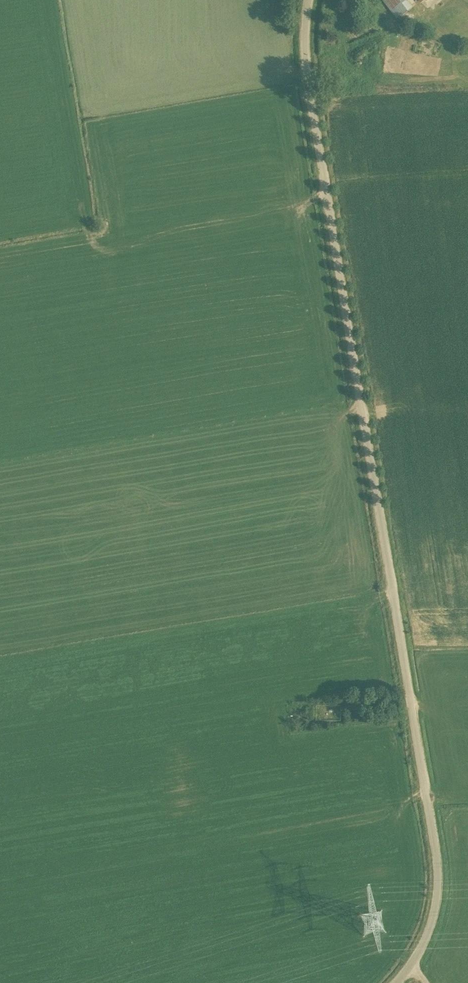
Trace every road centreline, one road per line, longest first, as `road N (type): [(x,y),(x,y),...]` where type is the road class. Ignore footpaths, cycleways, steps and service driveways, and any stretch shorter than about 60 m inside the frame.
road 1 (unclassified): [(398,982),(426,941),(438,868),(310,91),(309,0)]

